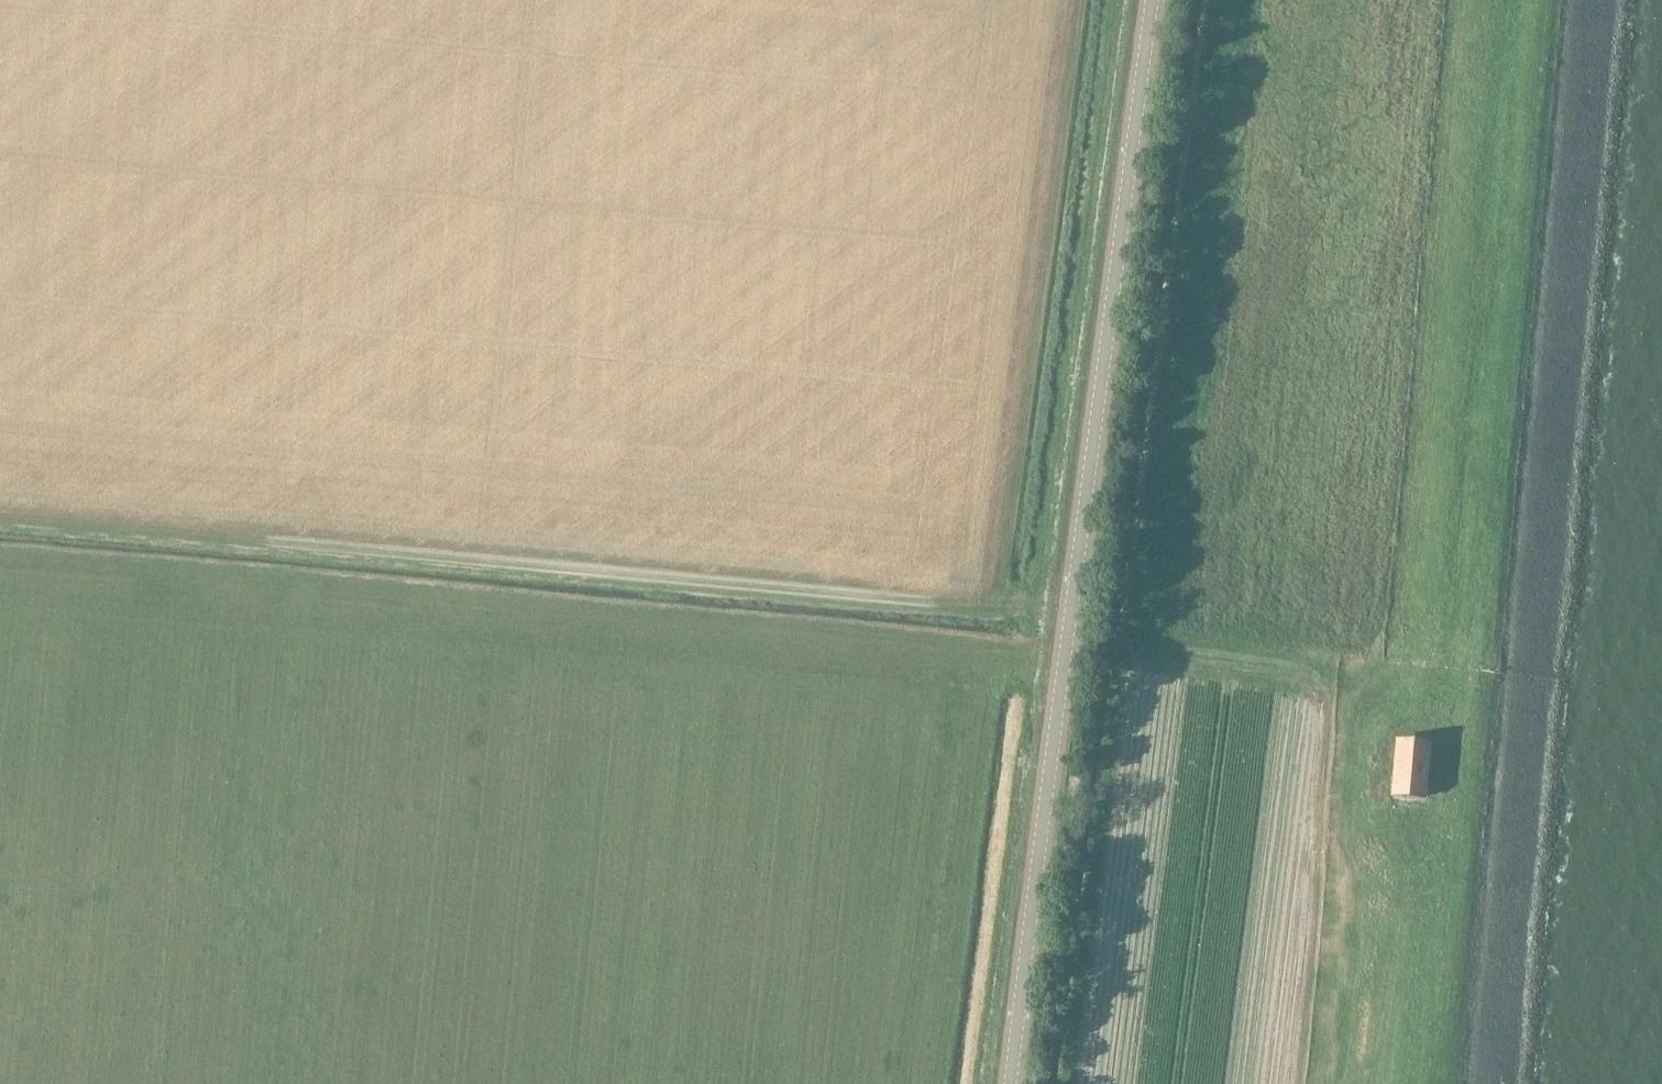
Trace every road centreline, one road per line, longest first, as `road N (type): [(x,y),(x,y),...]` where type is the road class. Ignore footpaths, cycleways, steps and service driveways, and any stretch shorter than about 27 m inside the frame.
road 1 (tertiary): [(1011,1083),(1149,0)]
road 2 (track): [(1418,841),(1356,1083)]

